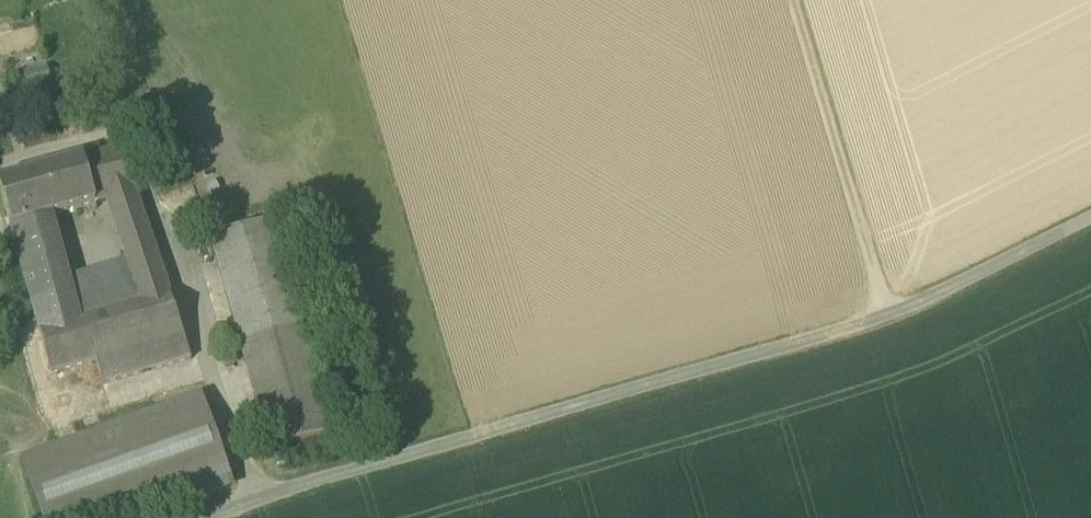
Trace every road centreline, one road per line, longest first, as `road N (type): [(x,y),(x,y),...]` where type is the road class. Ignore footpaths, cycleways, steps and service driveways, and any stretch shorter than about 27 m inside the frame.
road 1 (track): [(887,314),(794,0)]
road 2 (track): [(887,314),(1090,215)]

